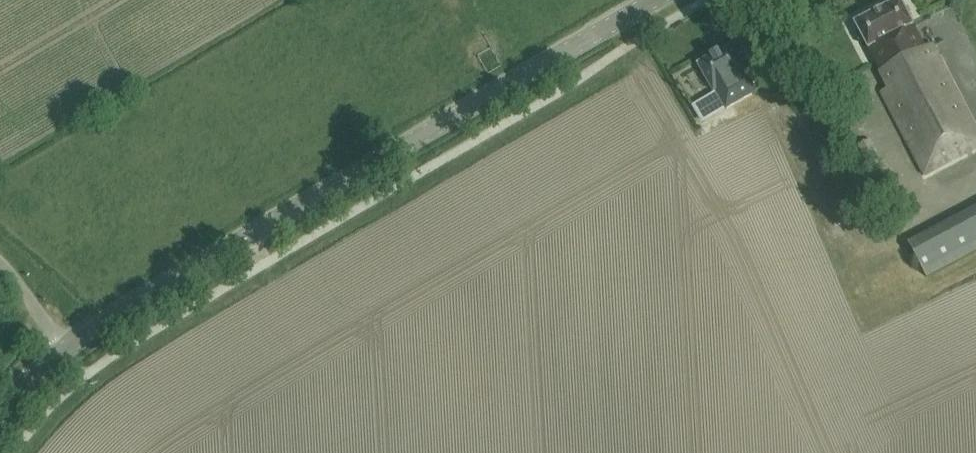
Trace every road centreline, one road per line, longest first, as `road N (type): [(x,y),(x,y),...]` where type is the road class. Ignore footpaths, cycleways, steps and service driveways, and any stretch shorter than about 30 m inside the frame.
road 1 (tertiary): [(60,347),(655,0)]

